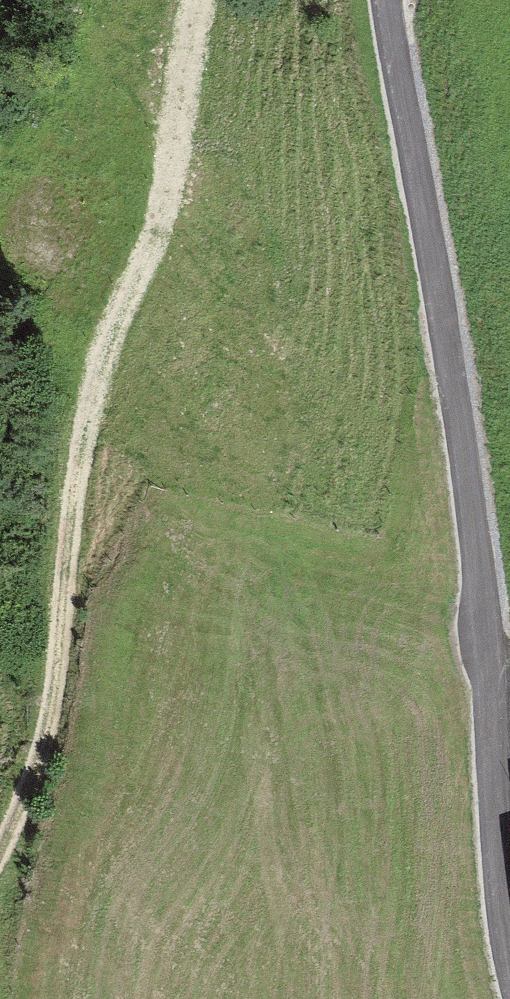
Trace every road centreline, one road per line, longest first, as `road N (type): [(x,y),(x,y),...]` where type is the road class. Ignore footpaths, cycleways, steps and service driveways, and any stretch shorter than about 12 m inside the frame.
road 1 (track): [(387,0),(473,527),(509,964)]
road 2 (track): [(204,0),(150,260),(78,427),(63,649),(30,794),(0,851)]

